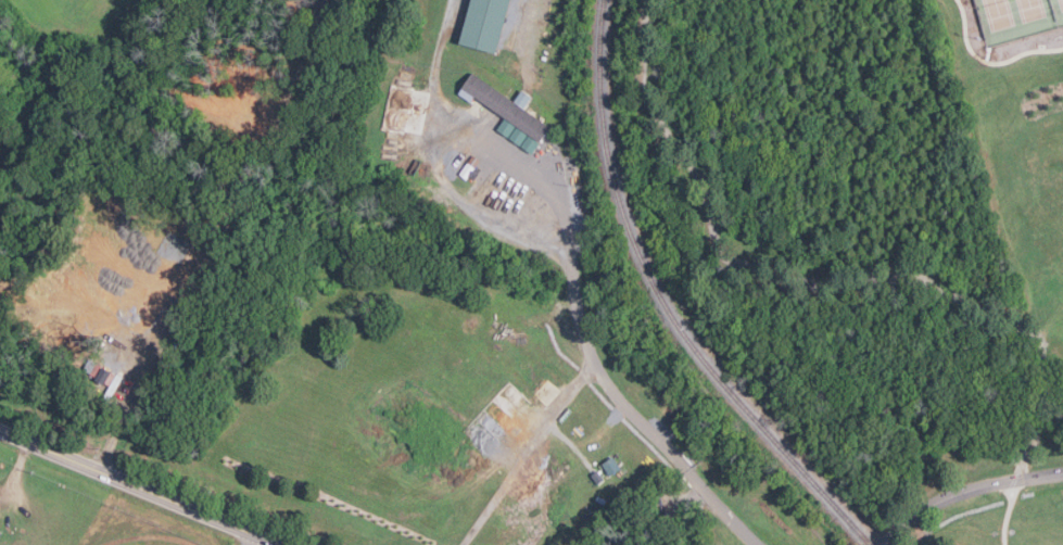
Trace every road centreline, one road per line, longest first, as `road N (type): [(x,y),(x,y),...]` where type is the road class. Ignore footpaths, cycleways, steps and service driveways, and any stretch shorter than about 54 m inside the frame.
road 1 (primary): [(288,544),(0,426)]

